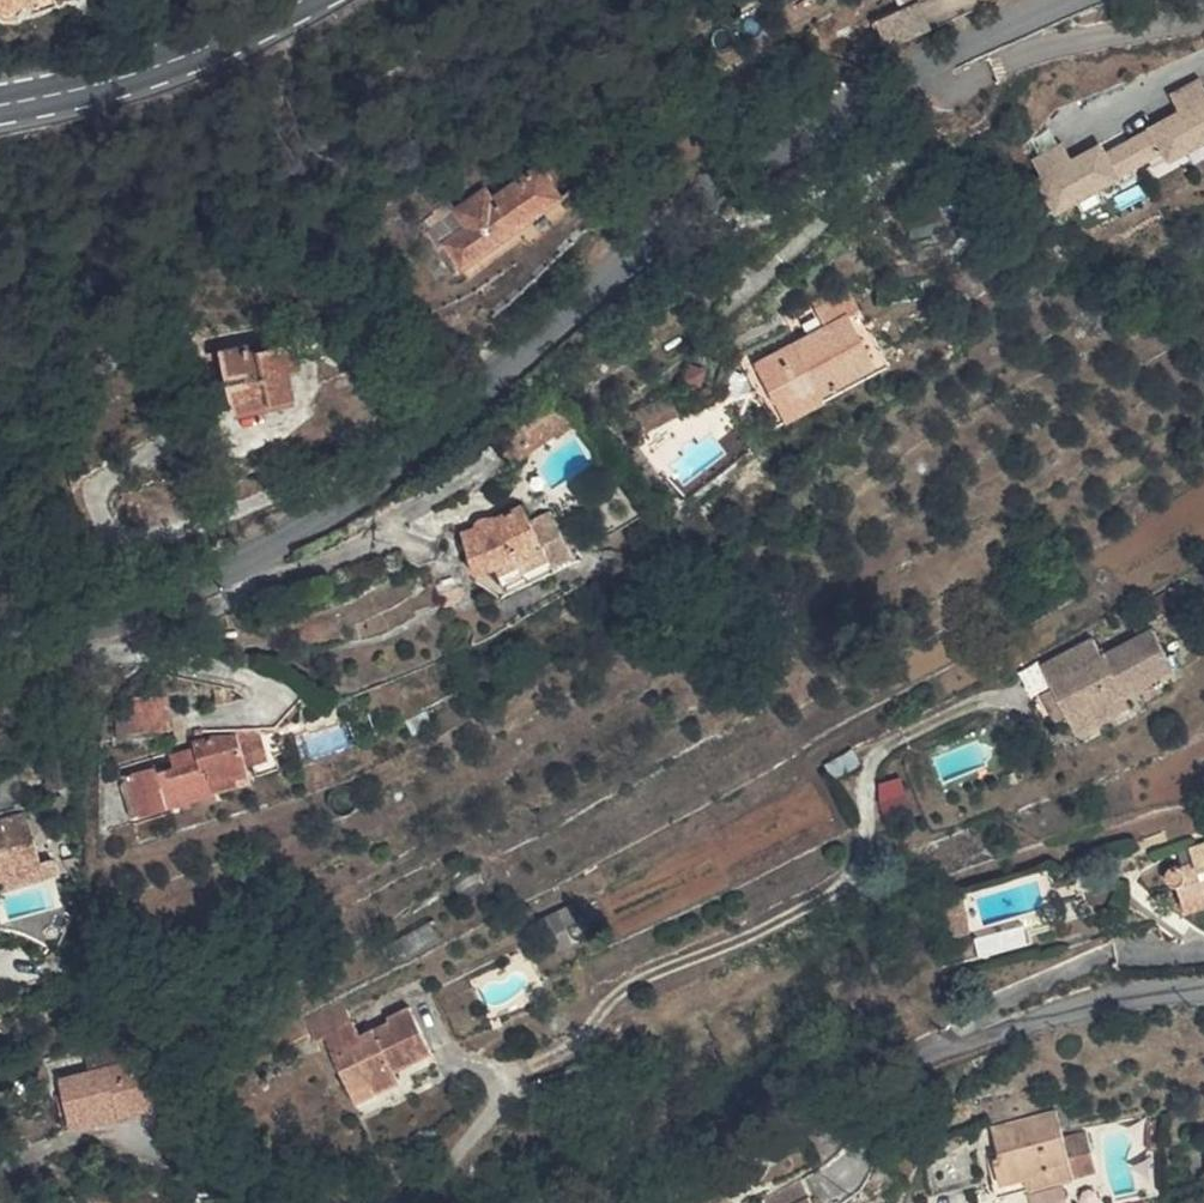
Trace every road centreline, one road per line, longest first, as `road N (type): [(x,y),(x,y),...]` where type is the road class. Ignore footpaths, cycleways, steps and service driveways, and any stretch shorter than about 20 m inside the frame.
road 1 (tertiary): [(1066,0),(878,88),(749,174),(316,522),(122,600),(0,635)]
road 2 (residential): [(686,1202),(948,1040),(1203,987)]
road 3 (secondary): [(0,105),(158,69),(304,0)]

